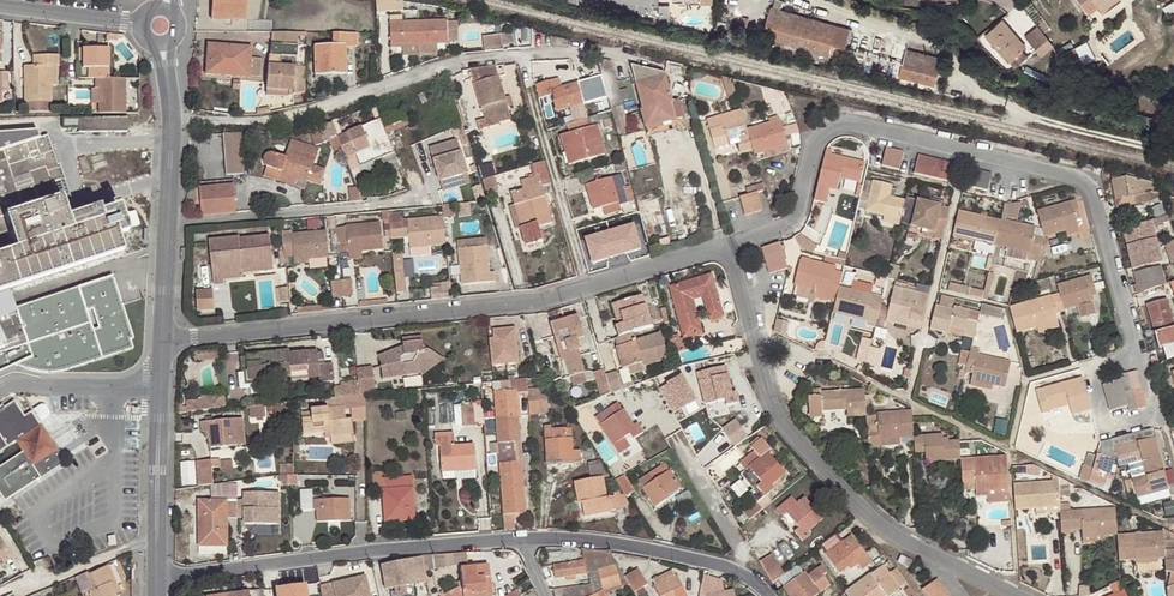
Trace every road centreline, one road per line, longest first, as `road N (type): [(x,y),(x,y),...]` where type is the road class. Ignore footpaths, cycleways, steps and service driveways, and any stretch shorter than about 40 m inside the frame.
road 1 (residential): [(162,340),(543,300),(732,248)]
road 2 (residential): [(750,321),(1173,528)]
road 3 (residential): [(174,131),(309,114),(449,64),(591,48)]
road 4 (residential): [(750,321),(773,413),(857,505),(1019,595)]
road 5 (residential): [(161,581),(521,538)]
road 6 (residential): [(967,151),(847,124),(834,129),(820,139),(795,222),(732,248)]
road 7 (residential): [(1135,350),(1087,177),(967,151)]
road 8 (residential): [(168,223),(419,198)]
road 9 (residential): [(521,538),(666,553),(726,567),(766,586)]
road 10 (residential): [(967,151),(922,344)]
road 11 (secondary): [(162,340),(162,537)]
road 12 (residential): [(1102,359),(1095,377),(1105,419),(1117,425),(1153,415),(1135,350)]
road 13 (residential): [(766,586),(677,441)]
road 14 (unclassified): [(1173,150),(1014,112)]
road 15 (unclassified): [(162,537),(13,595)]
road 16 (residential): [(140,24),(0,6)]

